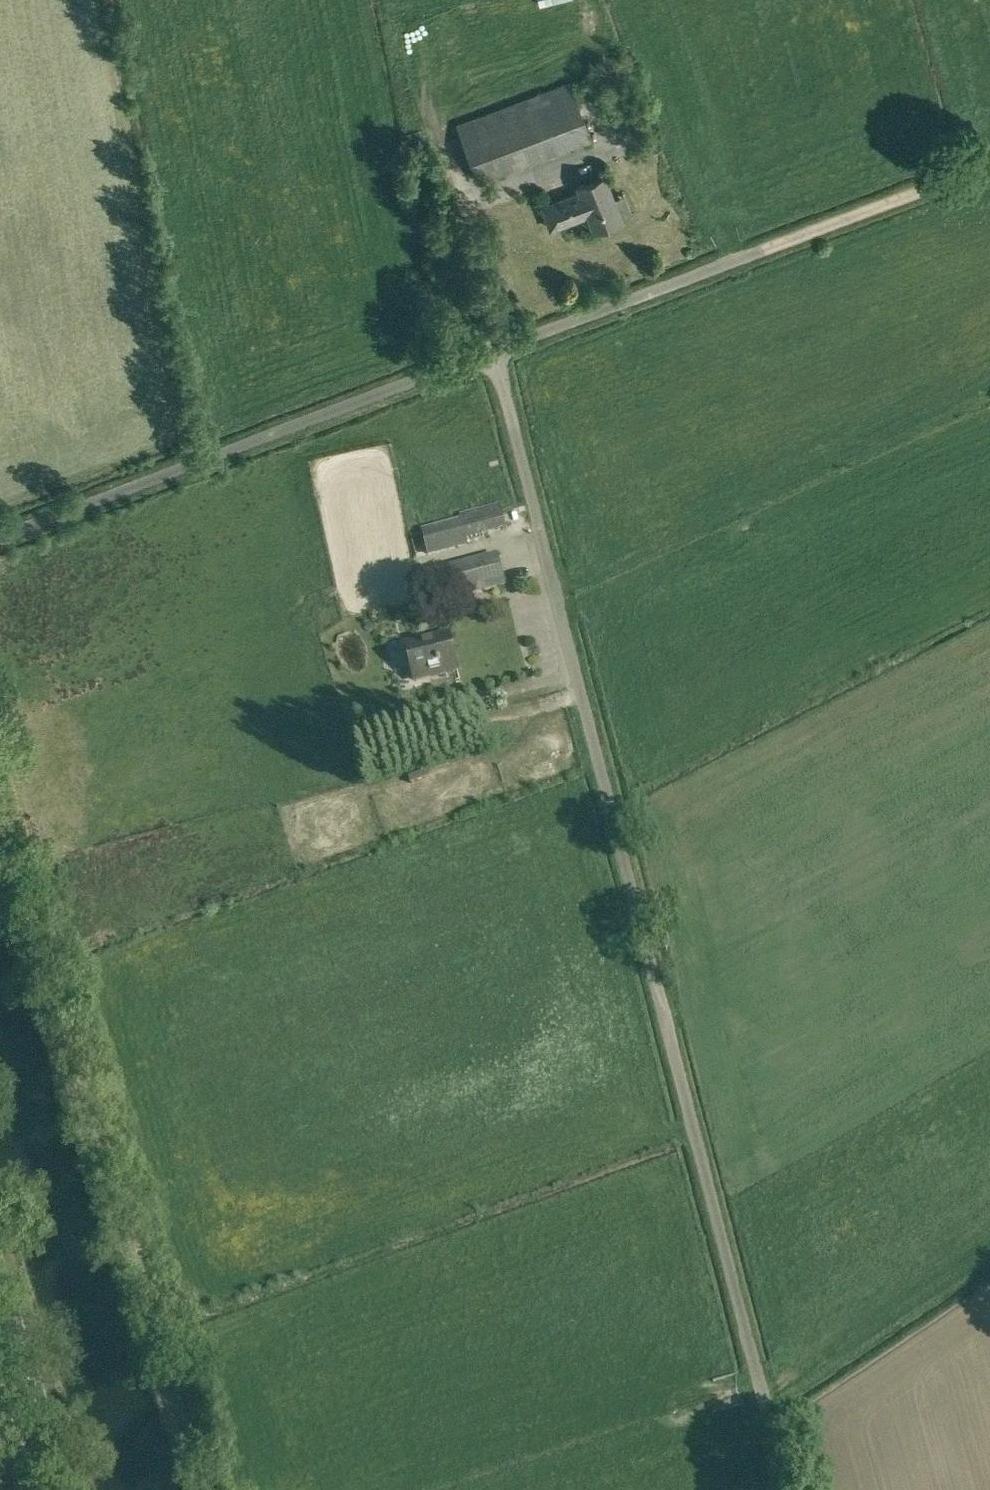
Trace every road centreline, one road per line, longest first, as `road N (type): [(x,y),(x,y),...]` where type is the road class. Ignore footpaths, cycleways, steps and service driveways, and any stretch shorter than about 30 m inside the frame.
road 1 (unclassified): [(788,1489),(494,351)]
road 2 (track): [(0,537),(989,165)]
road 3 (secondary): [(64,1489),(0,1288)]

